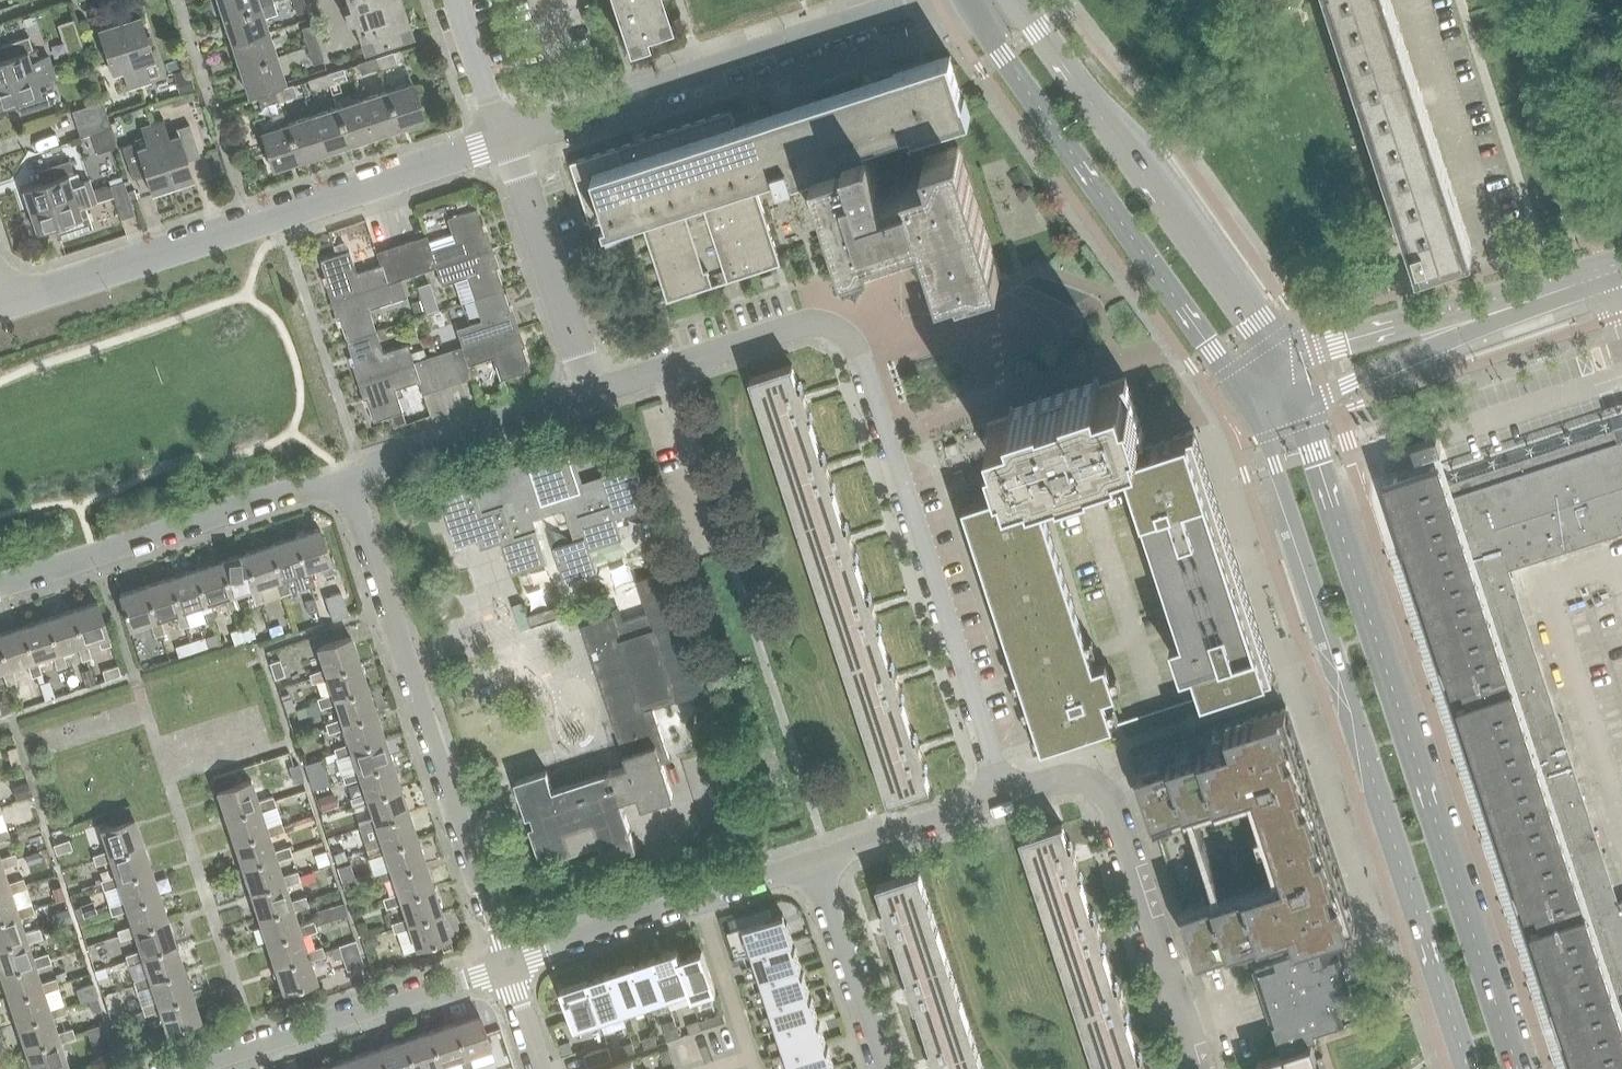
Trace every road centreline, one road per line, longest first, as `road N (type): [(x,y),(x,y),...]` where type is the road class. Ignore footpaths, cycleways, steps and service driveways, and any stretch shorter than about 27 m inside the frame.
road 1 (secondary): [(1245,397),(1275,464),(1468,1068)]
road 2 (secondary): [(1517,1068),(1298,404)]
road 3 (residential): [(347,471),(507,968)]
road 4 (residential): [(9,300),(502,139)]
road 5 (residential): [(1008,789),(866,358),(842,331)]
road 6 (secondary): [(968,0),(1245,397)]
road 7 (secondary): [(1278,360),(1017,0)]
road 8 (residential): [(502,139),(917,0)]
road 9 (residential): [(1201,1068),(1107,783),(1086,774),(1008,789)]
road 10 (residential): [(0,588),(347,471)]
road 11 (residential): [(177,1068),(507,968)]
road 12 (residential): [(808,857),(507,968)]
road 13 (residential): [(588,393),(502,139)]
road 14 (residential): [(588,393),(806,321),(842,331)]
road 15 (residential): [(347,471),(588,393)]
road 16 (residential): [(883,1068),(808,857)]
road 17 (residential): [(1583,212),(1514,0)]
road 18 (residential): [(808,857),(1008,789)]
road 19 (secondary): [(1481,317),(1399,325),(1278,360)]
road 20 (secondary): [(1298,404),(1481,317)]
road 21 (secondary): [(1481,317),(1621,269)]
road 22 (residential): [(502,139),(456,0)]

